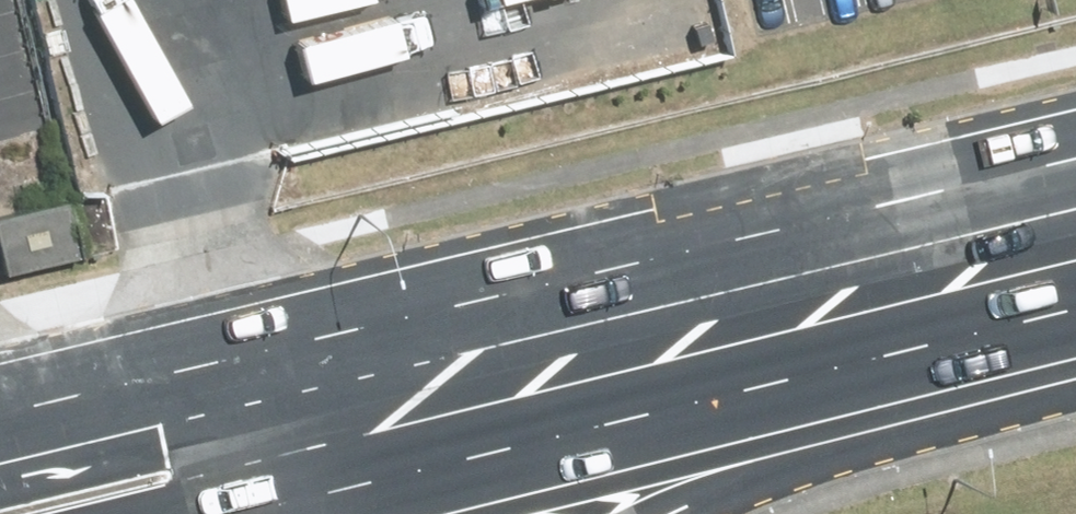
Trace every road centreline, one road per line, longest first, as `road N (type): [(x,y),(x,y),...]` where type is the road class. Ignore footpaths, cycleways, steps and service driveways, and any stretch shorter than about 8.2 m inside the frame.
road 1 (primary): [(0,400),(1075,154)]
road 2 (primary): [(1075,312),(236,513)]
road 3 (primary): [(1075,398),(859,457),(699,513)]

